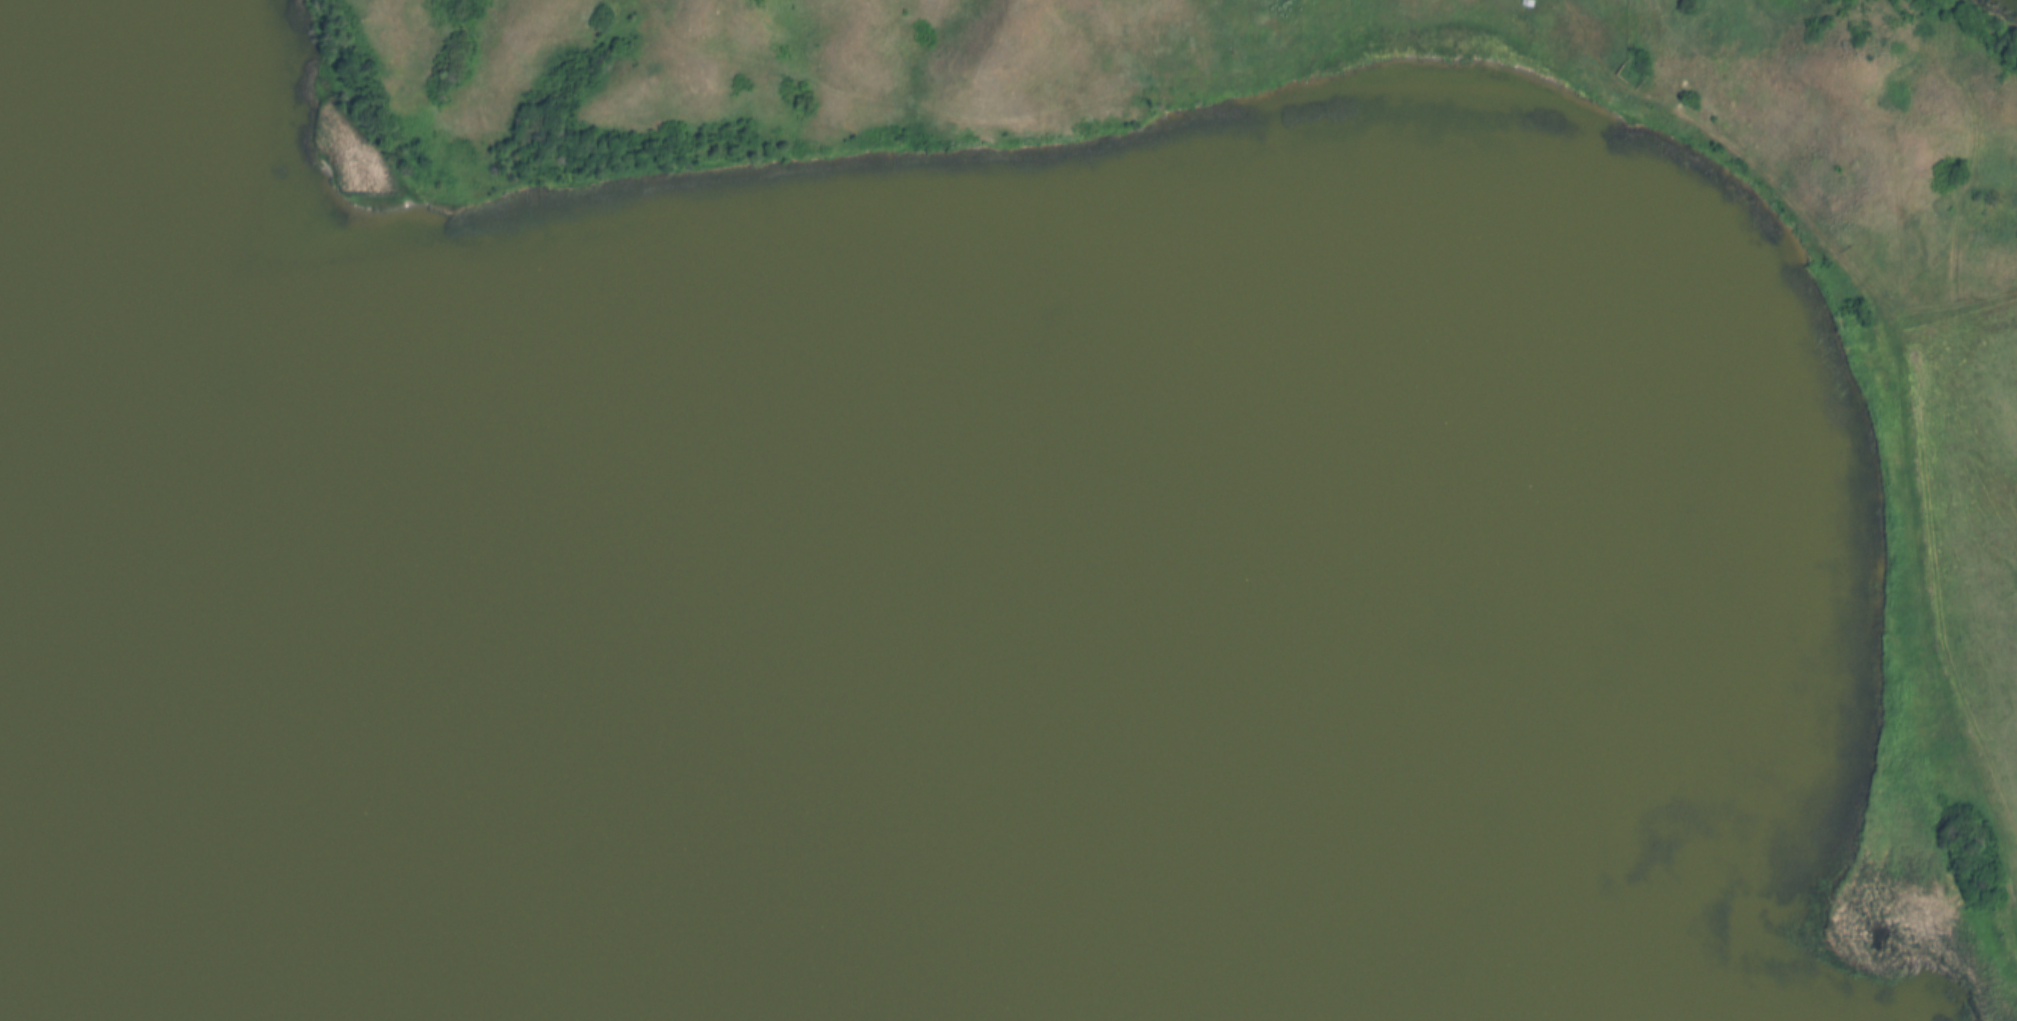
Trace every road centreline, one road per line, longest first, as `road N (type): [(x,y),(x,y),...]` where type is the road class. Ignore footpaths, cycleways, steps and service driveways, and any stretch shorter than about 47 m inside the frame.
road 1 (track): [(1903,306),(1889,335),(1925,630),(1957,747),(2007,847),(2016,917)]
road 2 (track): [(2016,289),(1950,306),(1903,306),(1875,251),(1853,141),(1826,97),(1726,55),(1689,30),(1667,0)]

